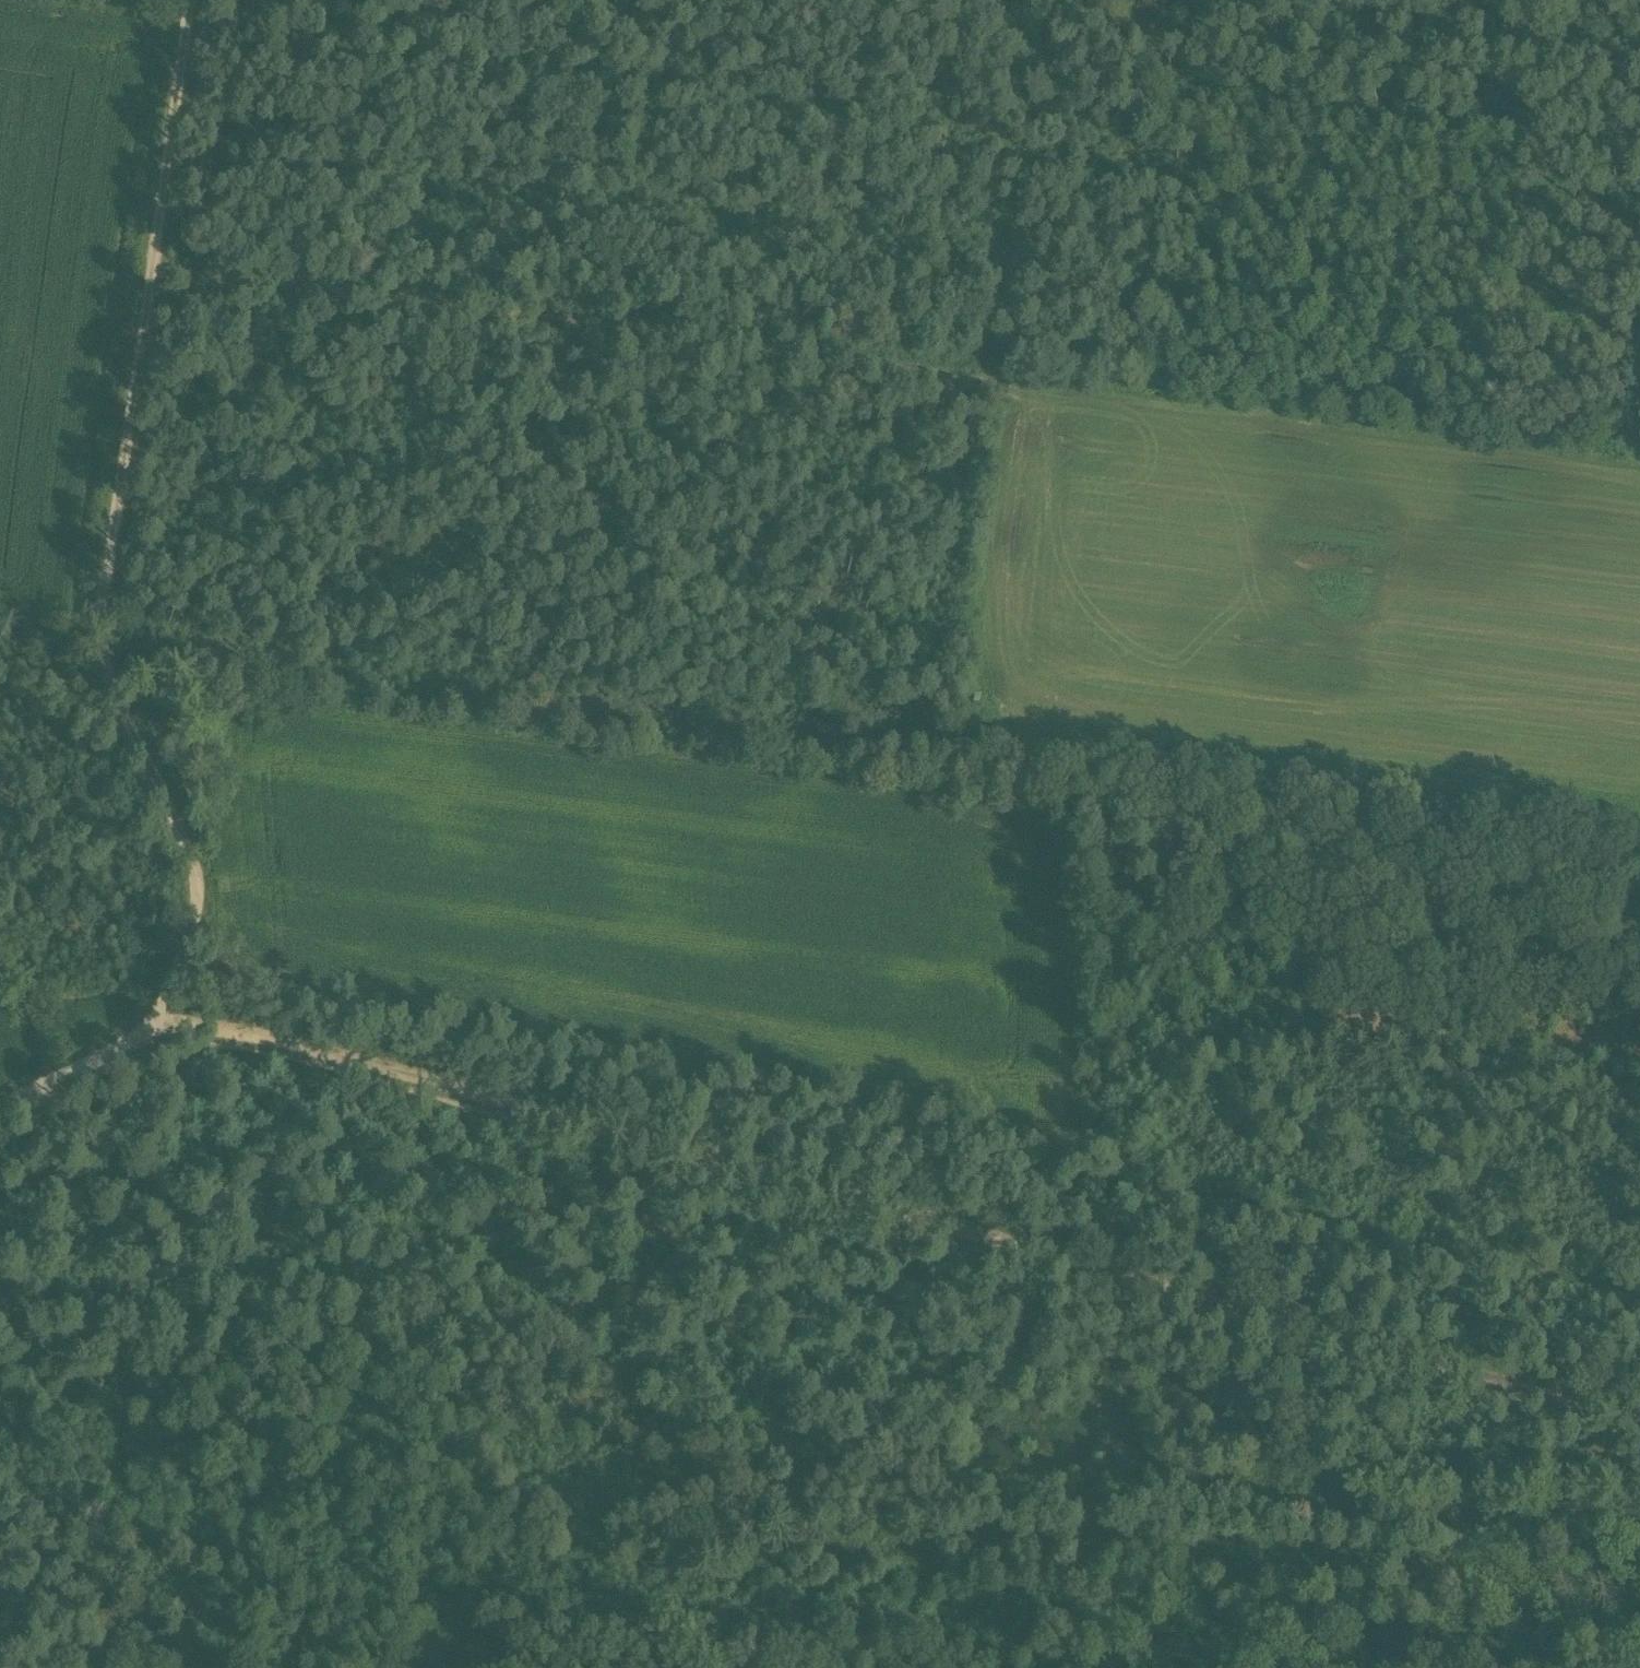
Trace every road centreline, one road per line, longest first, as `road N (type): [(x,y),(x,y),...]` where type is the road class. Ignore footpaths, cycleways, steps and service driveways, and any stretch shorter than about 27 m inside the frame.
road 1 (track): [(166,1028),(209,1026),(1639,1422)]
road 2 (track): [(192,0),(100,648),(113,699),(201,889),(166,1028)]
road 3 (track): [(166,1028),(0,1113)]

